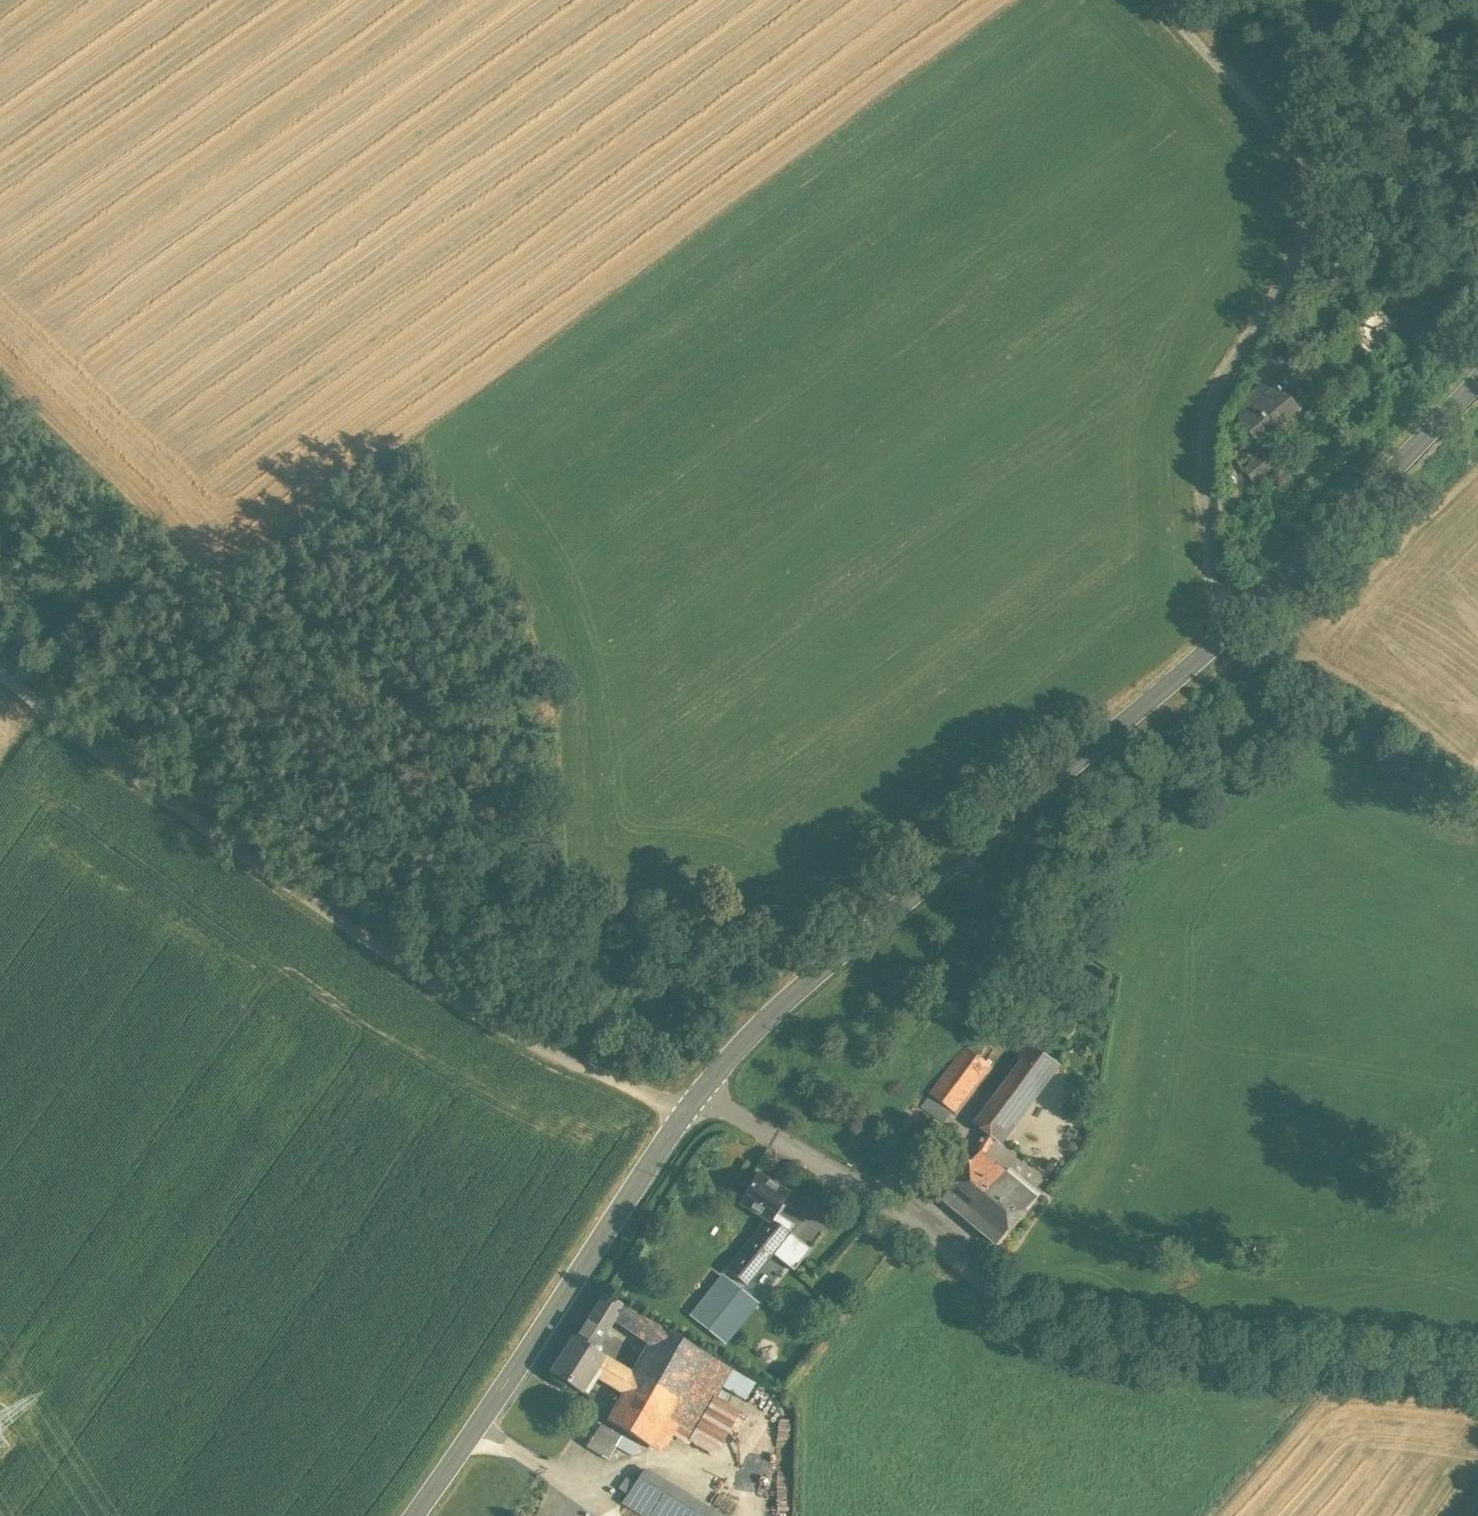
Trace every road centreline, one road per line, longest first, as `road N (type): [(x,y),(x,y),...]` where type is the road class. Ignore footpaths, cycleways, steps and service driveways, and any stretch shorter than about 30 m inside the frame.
road 1 (secondary): [(1477,381),(1237,621),(1099,742),(839,947),(732,1060),(425,1515)]
road 2 (track): [(0,669),(45,710),(524,1035),(696,1110)]
road 3 (track): [(1237,621),(1217,598),(1202,482),(1203,419),(1302,249),(1314,170),(1154,0)]
road 4 (track): [(1033,1314),(1110,1343),(1477,1373)]

